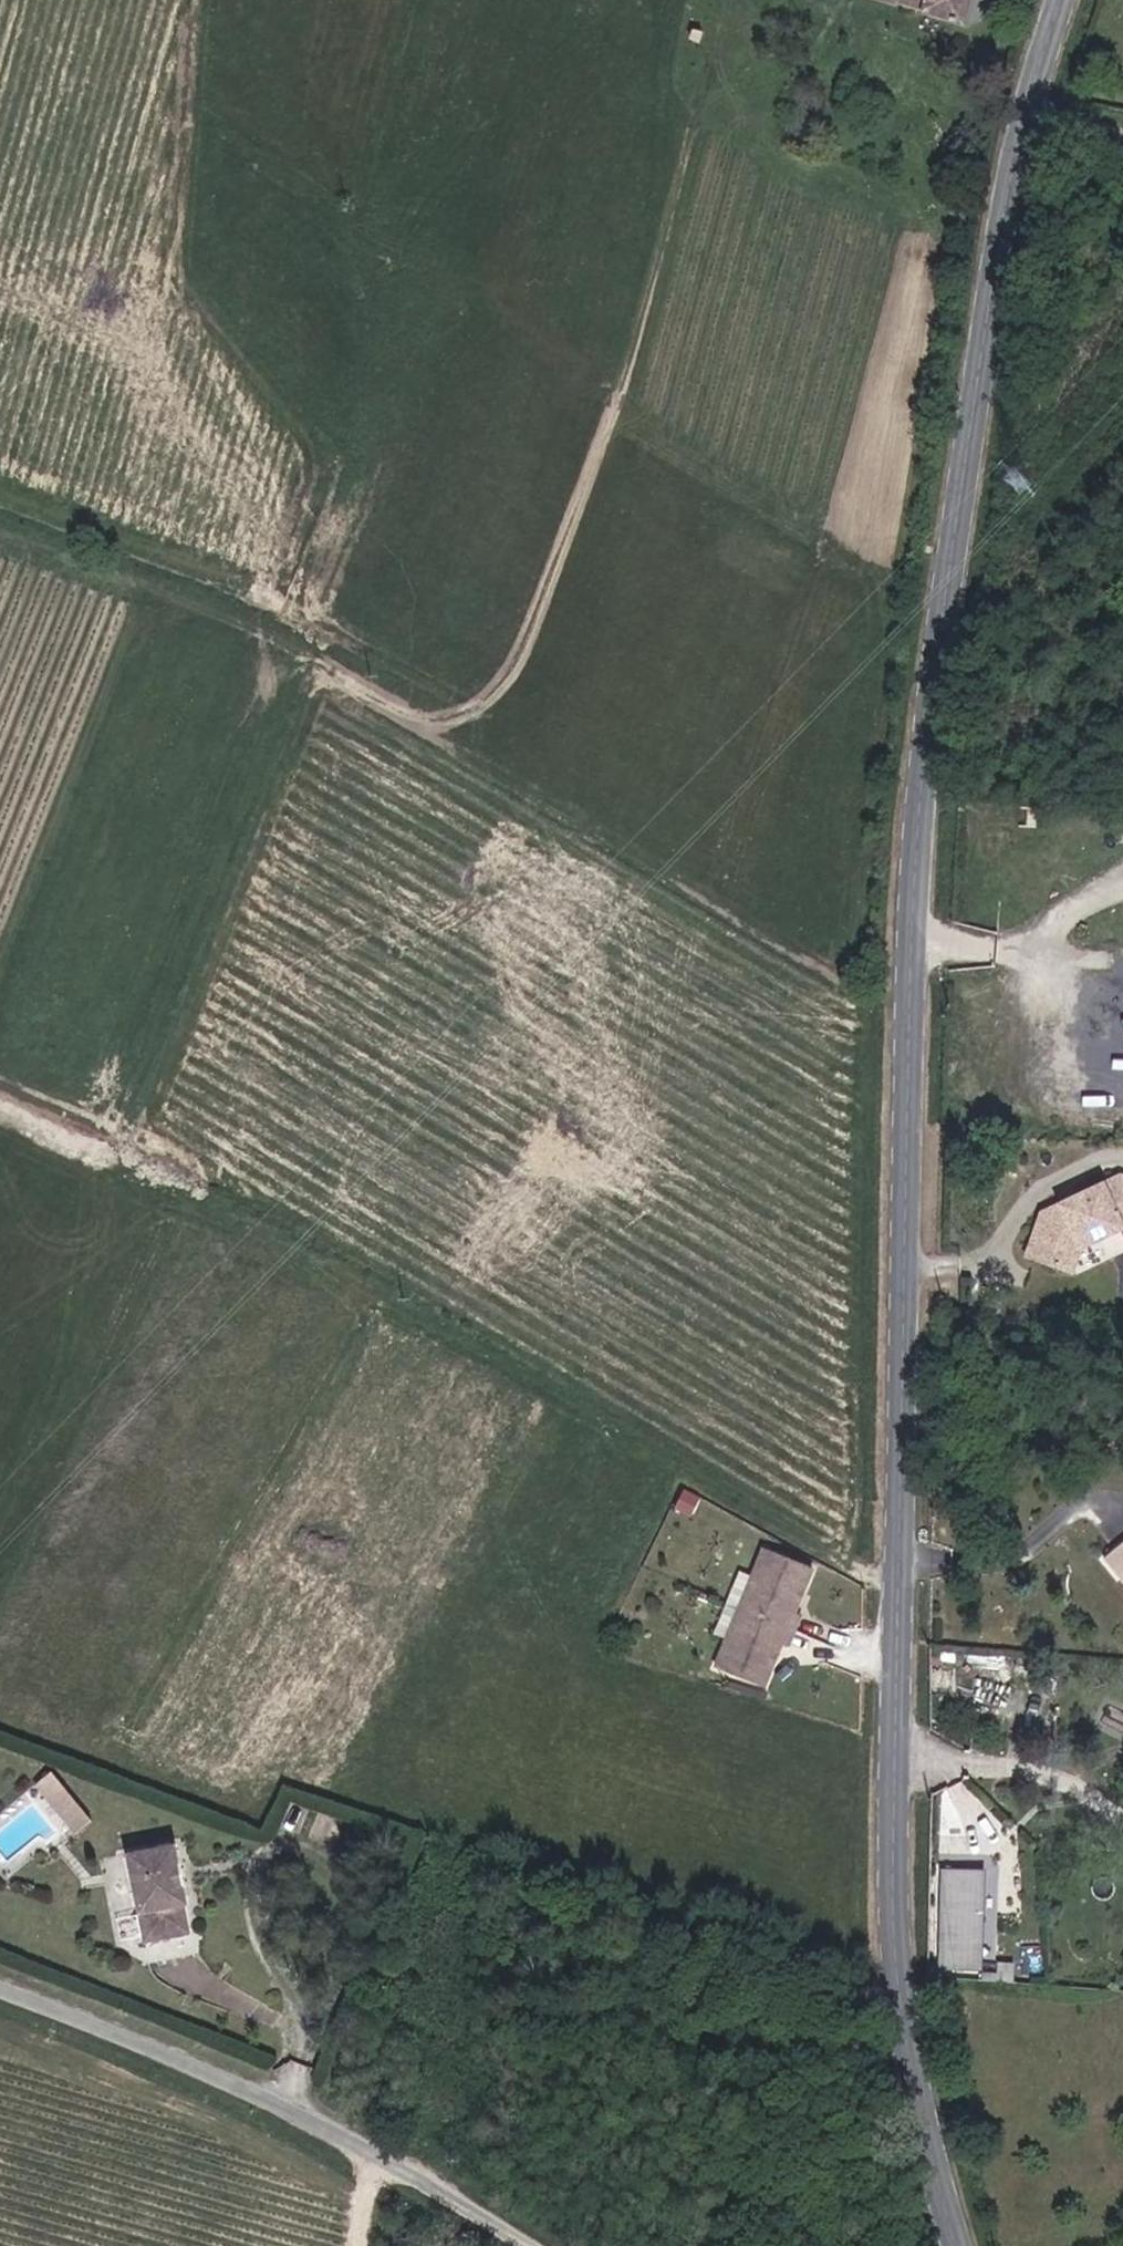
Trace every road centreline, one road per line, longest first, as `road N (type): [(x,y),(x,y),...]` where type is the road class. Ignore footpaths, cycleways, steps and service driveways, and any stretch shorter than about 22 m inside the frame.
road 1 (secondary): [(1064,0),(1030,100),(957,513),(913,915),(894,1894),(905,2034),(959,2245)]
road 2 (unclassified): [(530,2245),(294,2112),(0,1991)]

